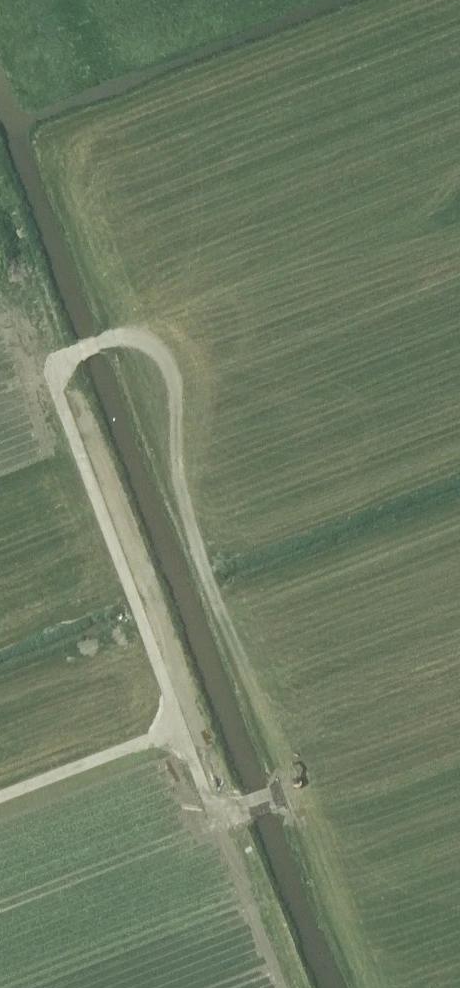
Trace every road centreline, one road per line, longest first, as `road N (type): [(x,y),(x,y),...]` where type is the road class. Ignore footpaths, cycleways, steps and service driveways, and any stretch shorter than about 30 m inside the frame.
road 1 (track): [(0,795),(177,727)]

